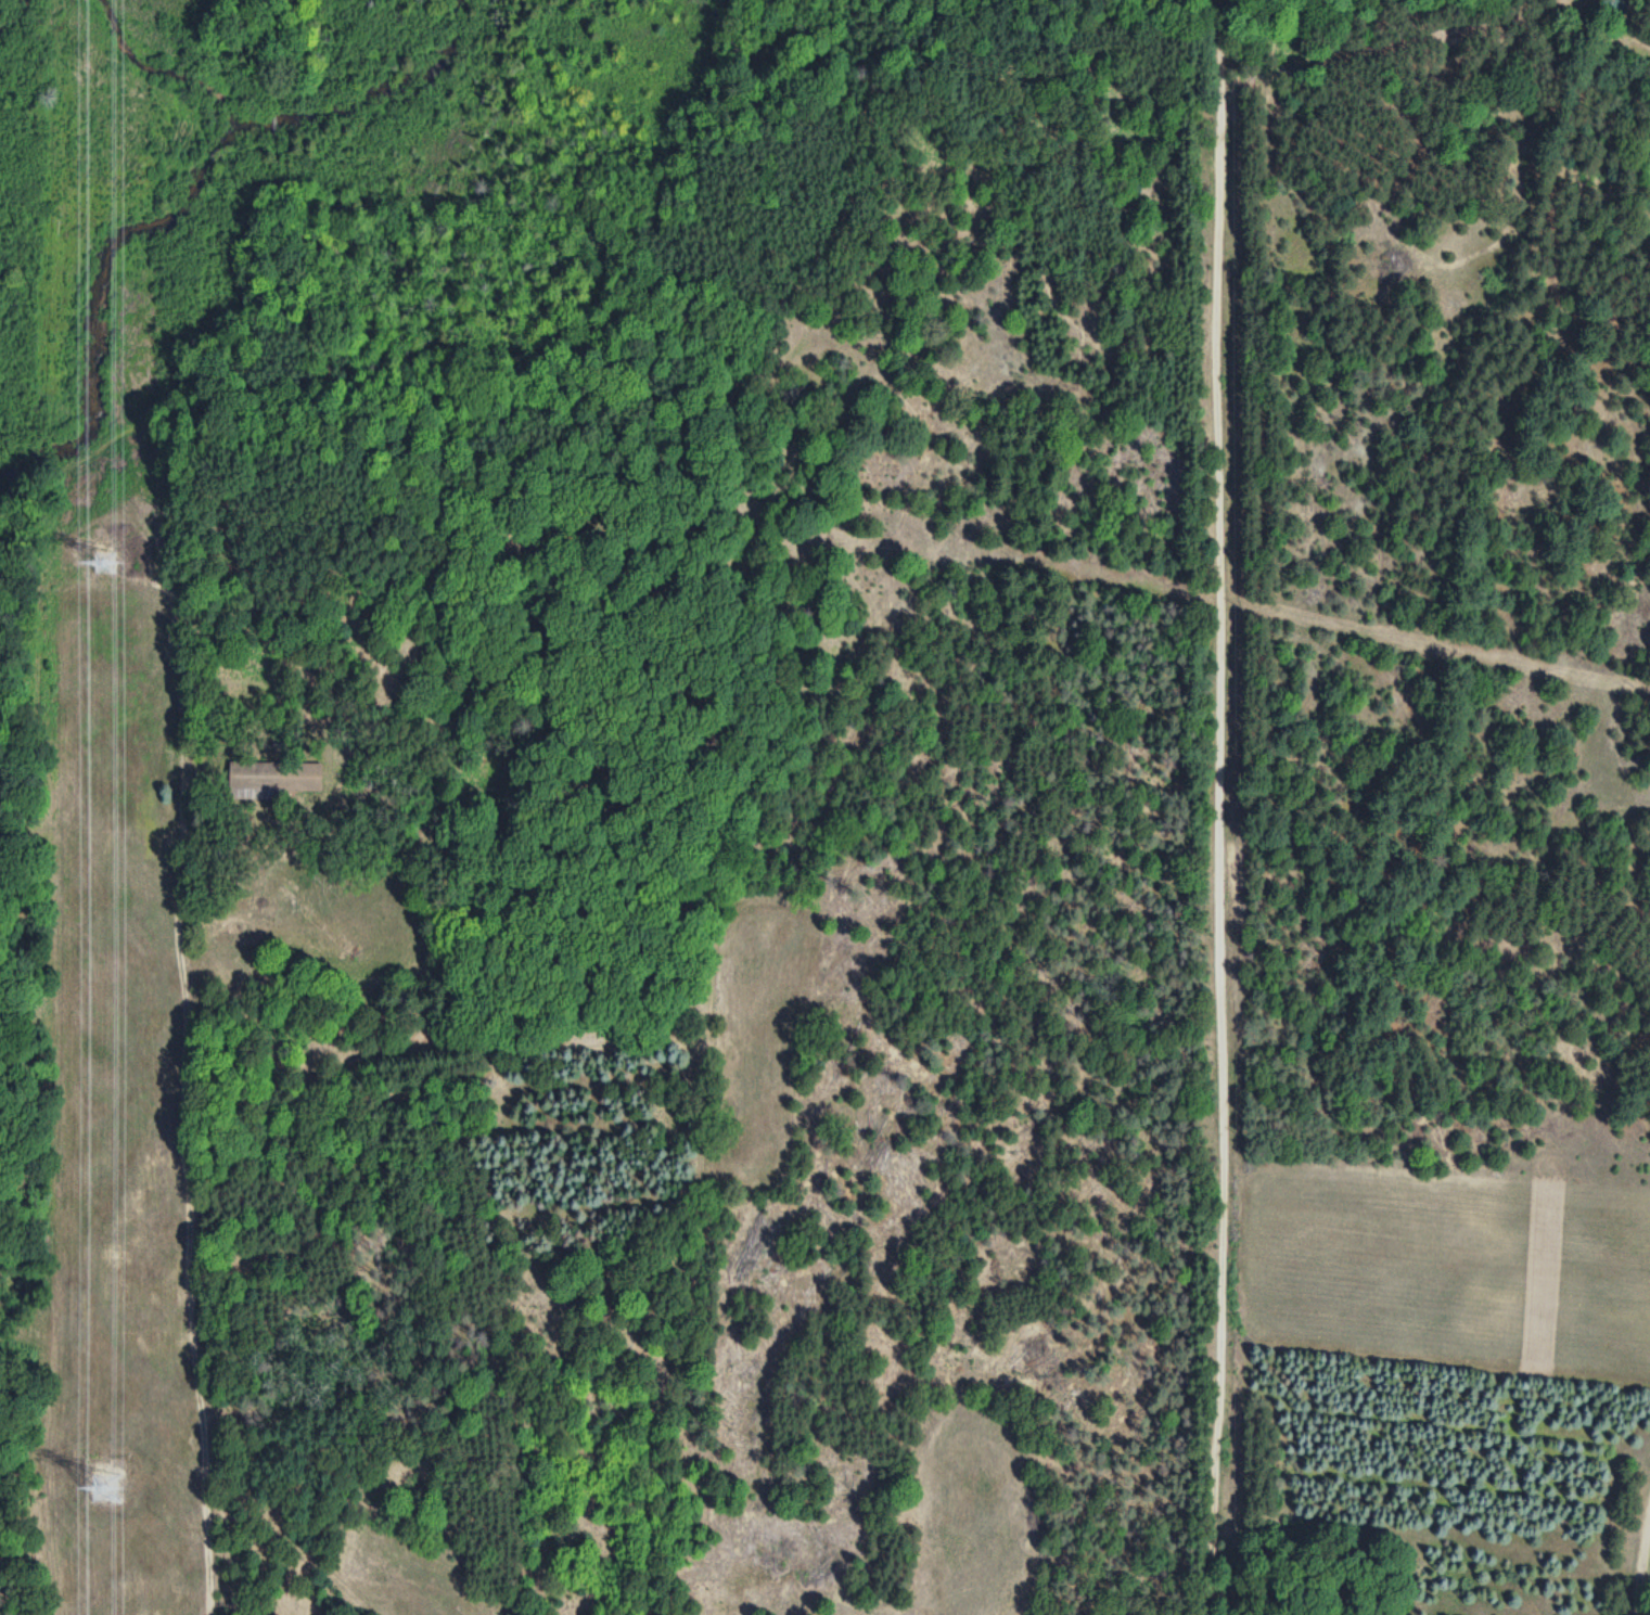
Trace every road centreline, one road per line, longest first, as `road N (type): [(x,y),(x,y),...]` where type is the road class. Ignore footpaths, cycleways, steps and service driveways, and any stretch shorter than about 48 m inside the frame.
road 1 (residential): [(1195,1614),(1215,1013),(1214,953),(1195,914),(1220,195),(1213,0)]

